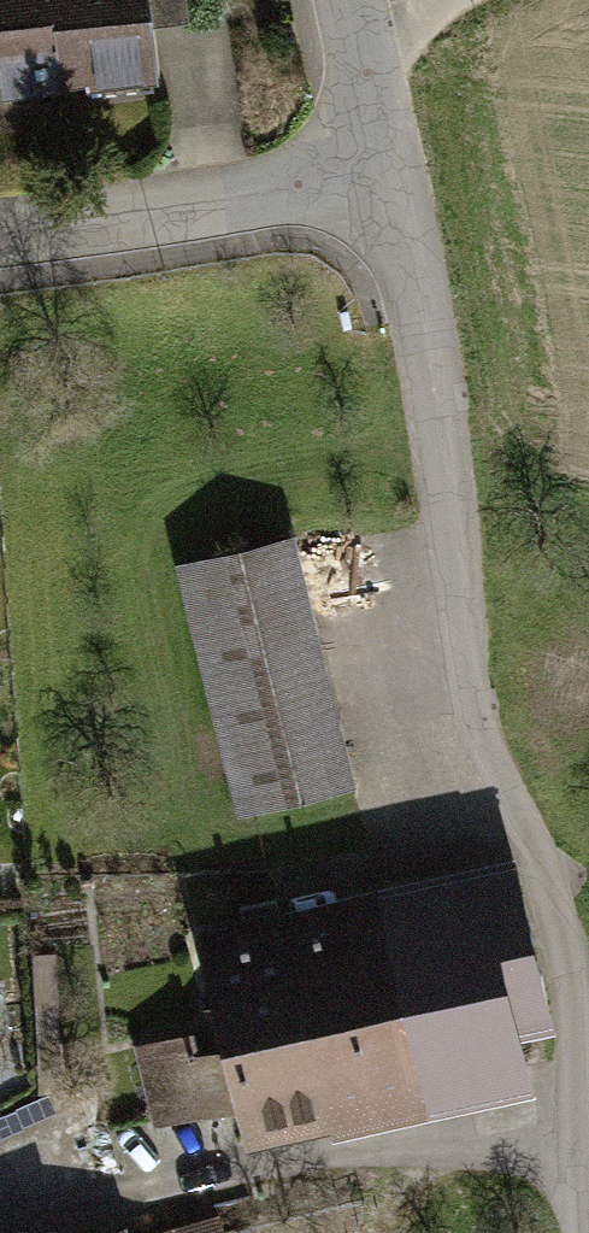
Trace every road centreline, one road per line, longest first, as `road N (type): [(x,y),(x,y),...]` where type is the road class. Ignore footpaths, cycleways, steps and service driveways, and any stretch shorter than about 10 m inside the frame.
road 1 (residential): [(395,190),(467,686),(568,953),(577,1232)]
road 2 (residential): [(0,223),(395,190)]
road 3 (residential): [(352,0),(395,190)]

